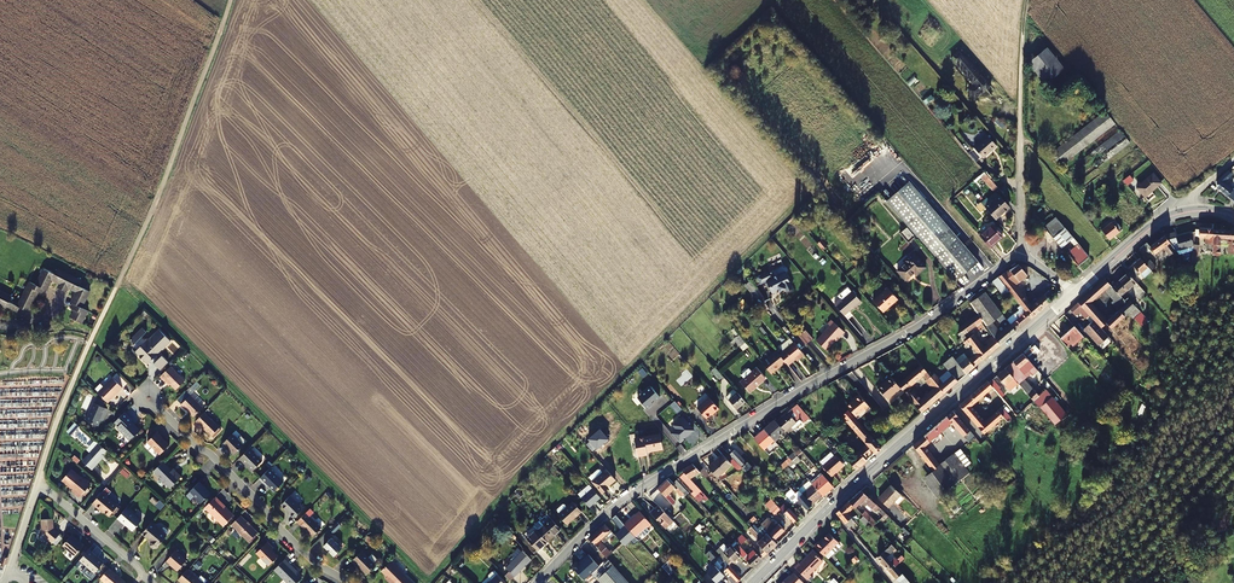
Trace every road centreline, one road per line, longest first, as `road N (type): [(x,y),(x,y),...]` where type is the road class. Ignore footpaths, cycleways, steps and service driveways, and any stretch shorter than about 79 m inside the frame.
road 1 (residential): [(537,582),(607,512),(924,322),(1021,251)]
road 2 (secondary): [(752,582),(1077,293)]
road 3 (track): [(117,287),(231,0)]
road 4 (residential): [(344,582),(263,520),(261,506),(146,399)]
road 5 (unclassified): [(1021,251),(1024,25)]
road 6 (residential): [(37,486),(117,287)]
road 7 (secondary): [(1077,293),(1171,217),(1233,220)]
road 8 (residential): [(37,486),(132,562),(146,582)]

